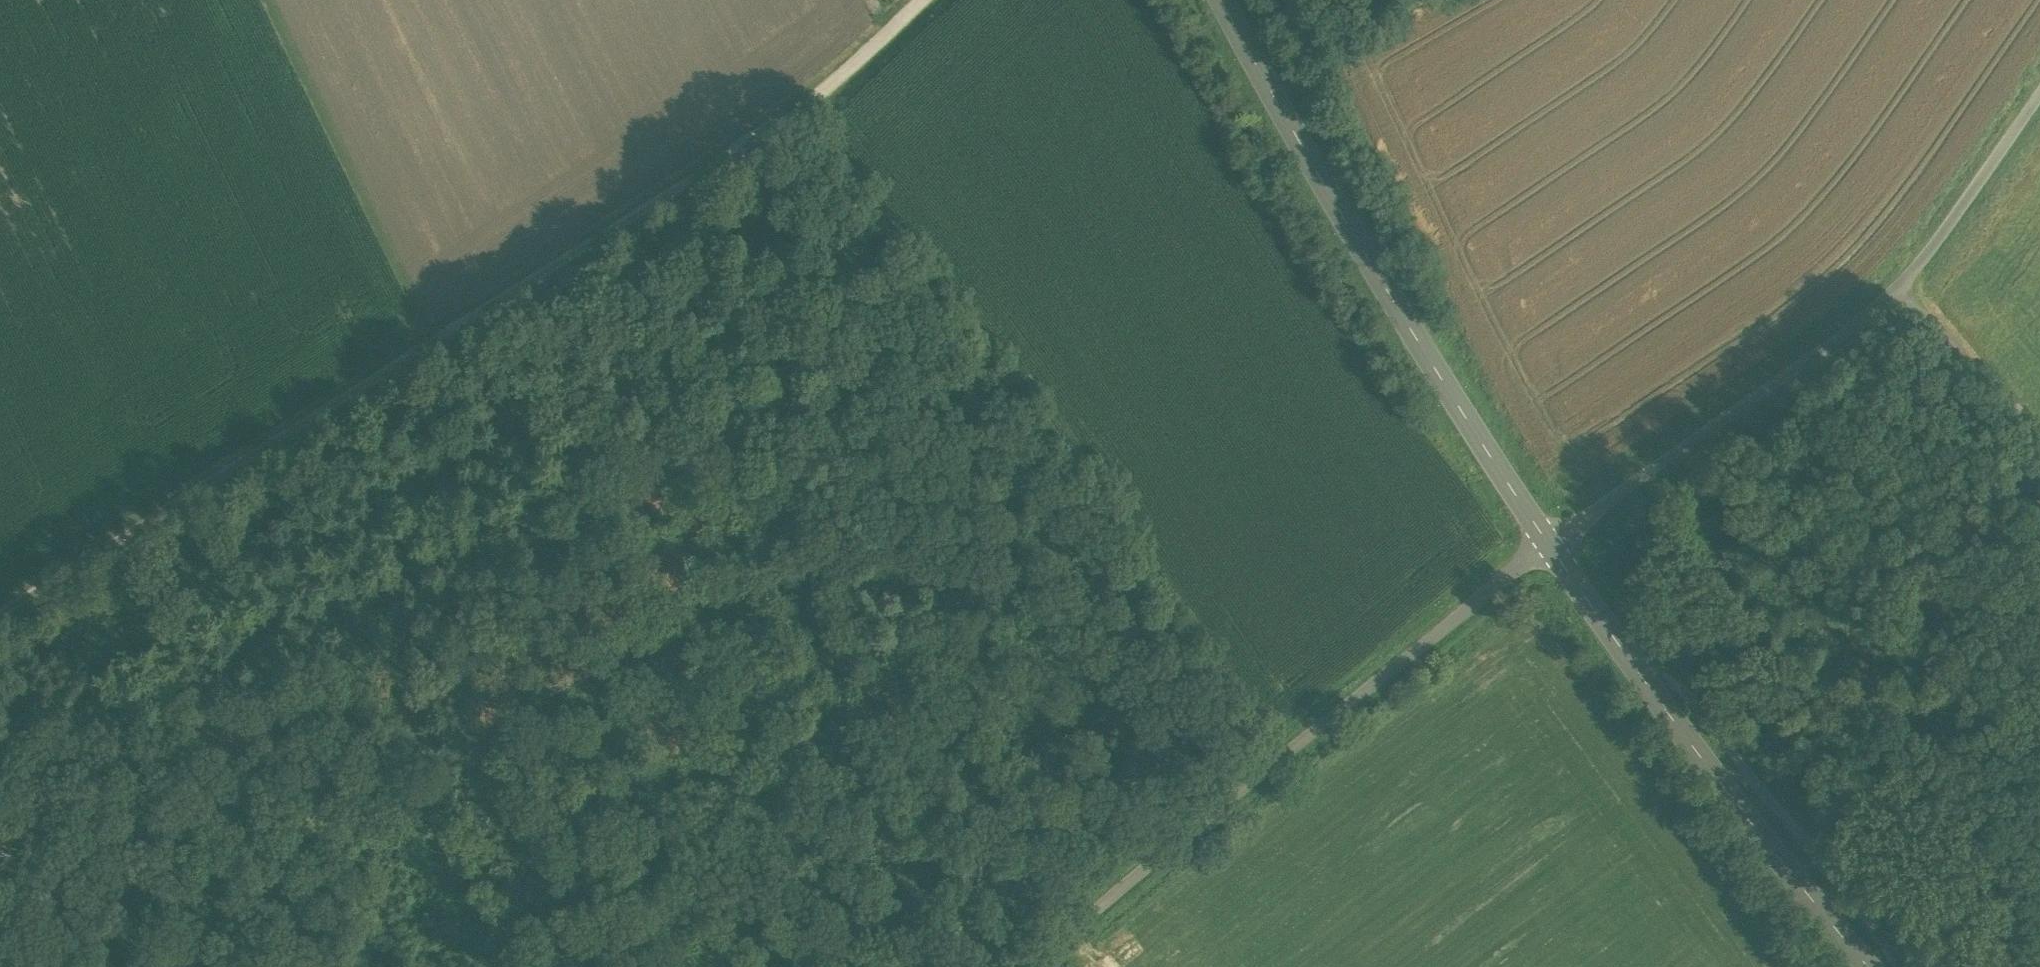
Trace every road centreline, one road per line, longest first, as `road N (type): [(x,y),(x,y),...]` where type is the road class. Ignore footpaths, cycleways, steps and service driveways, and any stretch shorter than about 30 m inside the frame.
road 1 (track): [(0,617),(428,353),(775,115),(910,0)]
road 2 (unclassified): [(1013,966),(1550,548)]
road 3 (unclassified): [(1550,548),(1792,379),(1895,293),(2039,95)]
road 4 (tertiary): [(1550,548),(1308,161),(1220,0)]
road 5 (tertiary): [(1872,966),(1764,837),(1550,548)]
road 6 (track): [(2039,456),(1895,293)]

